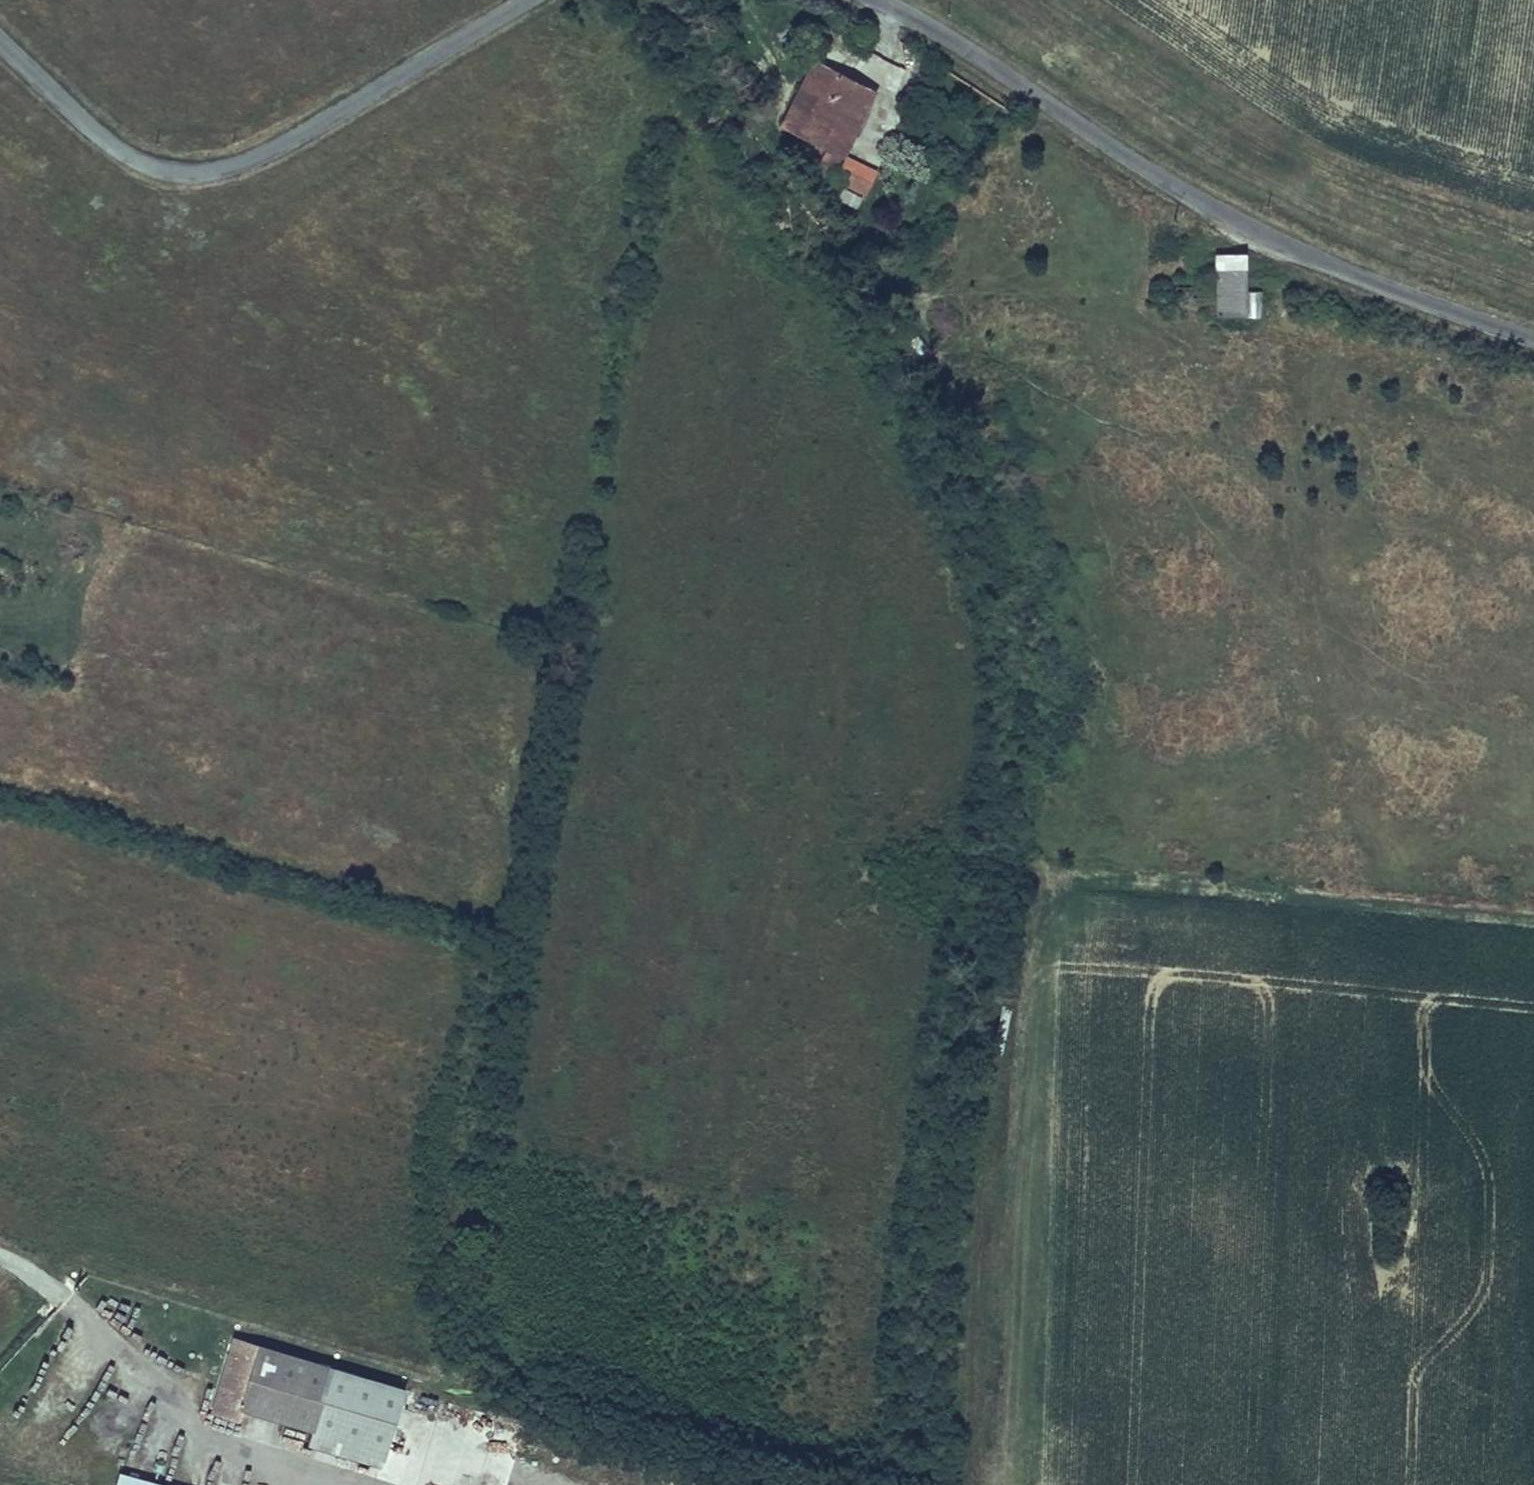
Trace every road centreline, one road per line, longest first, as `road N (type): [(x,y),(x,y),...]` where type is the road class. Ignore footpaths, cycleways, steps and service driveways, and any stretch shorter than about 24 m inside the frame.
road 1 (unclassified): [(884,0),(958,32),(1162,175),(1404,292),(1533,332)]
road 2 (unclassified): [(0,38),(113,140),(157,165),(200,174),(273,148),(524,0)]
road 3 (track): [(0,1249),(194,1430),(350,1484)]

